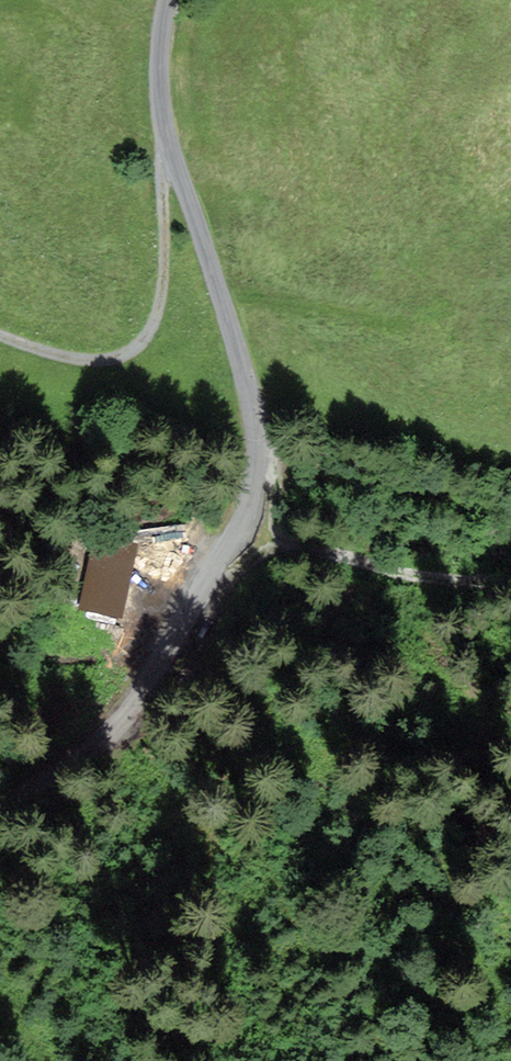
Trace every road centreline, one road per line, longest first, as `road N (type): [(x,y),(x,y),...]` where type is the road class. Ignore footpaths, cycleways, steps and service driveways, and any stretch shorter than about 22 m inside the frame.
road 1 (unclassified): [(0,812),(177,658),(256,472),(257,436),(238,364),(166,145),(159,72),(168,0)]
road 2 (track): [(0,331),(100,361),(139,350),(166,288),(156,149),(166,145)]
road 3 (track): [(218,572),(293,544),(370,565),(510,583)]

